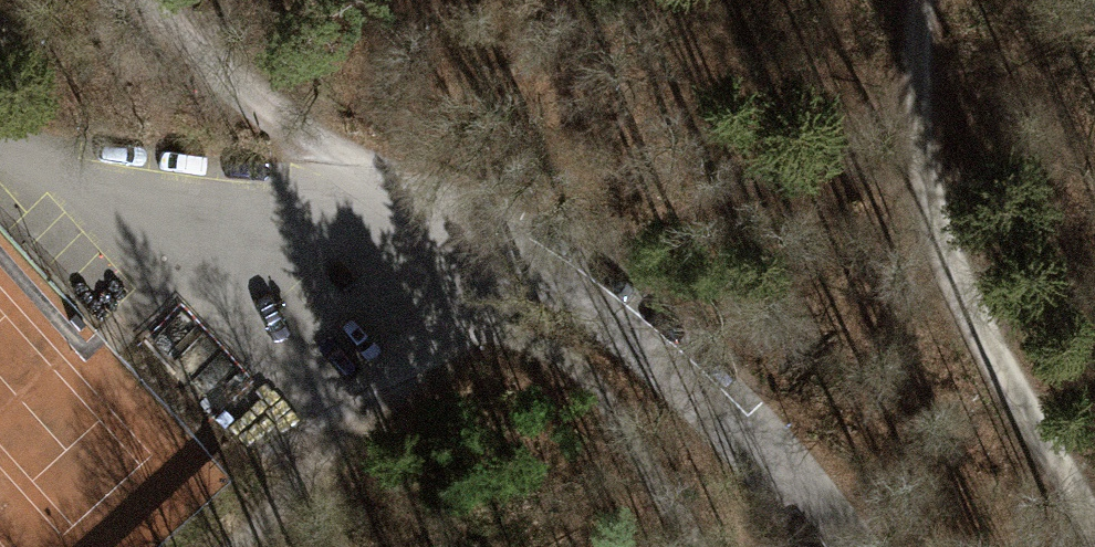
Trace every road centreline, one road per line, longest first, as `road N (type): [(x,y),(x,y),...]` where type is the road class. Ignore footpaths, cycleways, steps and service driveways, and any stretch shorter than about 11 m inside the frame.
road 1 (unclassified): [(828,546),(721,425),(559,281),(488,227),(338,153)]
road 2 (track): [(921,0),(918,119),(932,211),(963,304),(1094,532)]
road 3 (track): [(237,546),(479,326)]
road 4 (track): [(338,153),(296,127),(153,0)]

